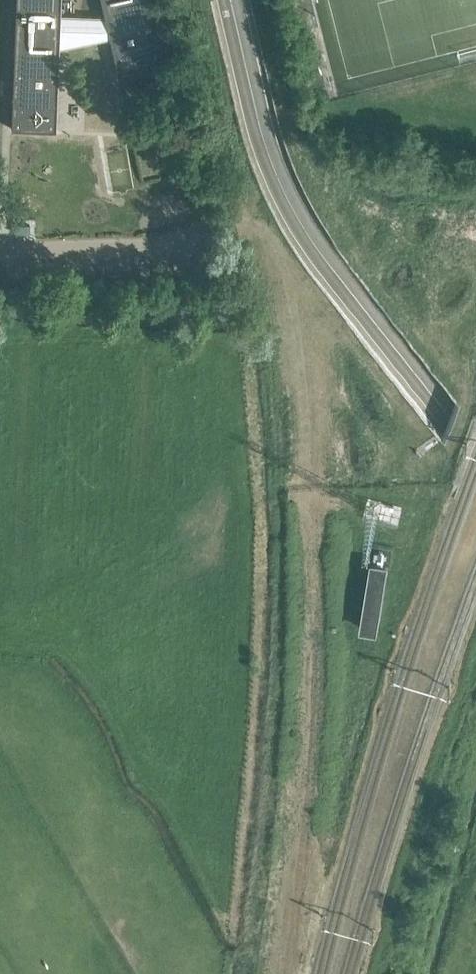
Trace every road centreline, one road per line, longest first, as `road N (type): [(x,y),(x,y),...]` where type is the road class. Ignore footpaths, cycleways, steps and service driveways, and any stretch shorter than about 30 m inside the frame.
road 1 (unclassified): [(0,248),(163,243),(210,225)]

